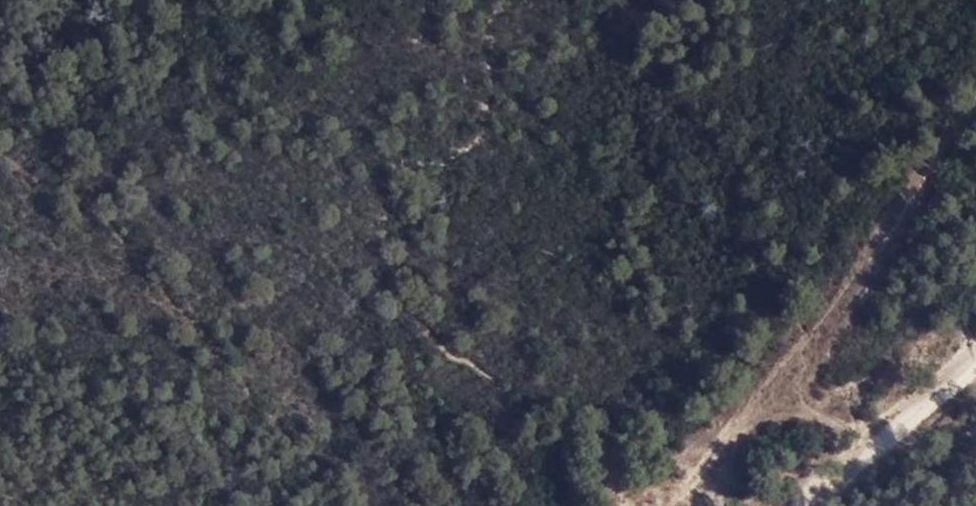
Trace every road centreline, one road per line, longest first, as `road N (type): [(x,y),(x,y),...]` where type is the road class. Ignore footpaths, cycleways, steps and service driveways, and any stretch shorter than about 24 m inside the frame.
road 1 (track): [(808,505),(975,365)]

